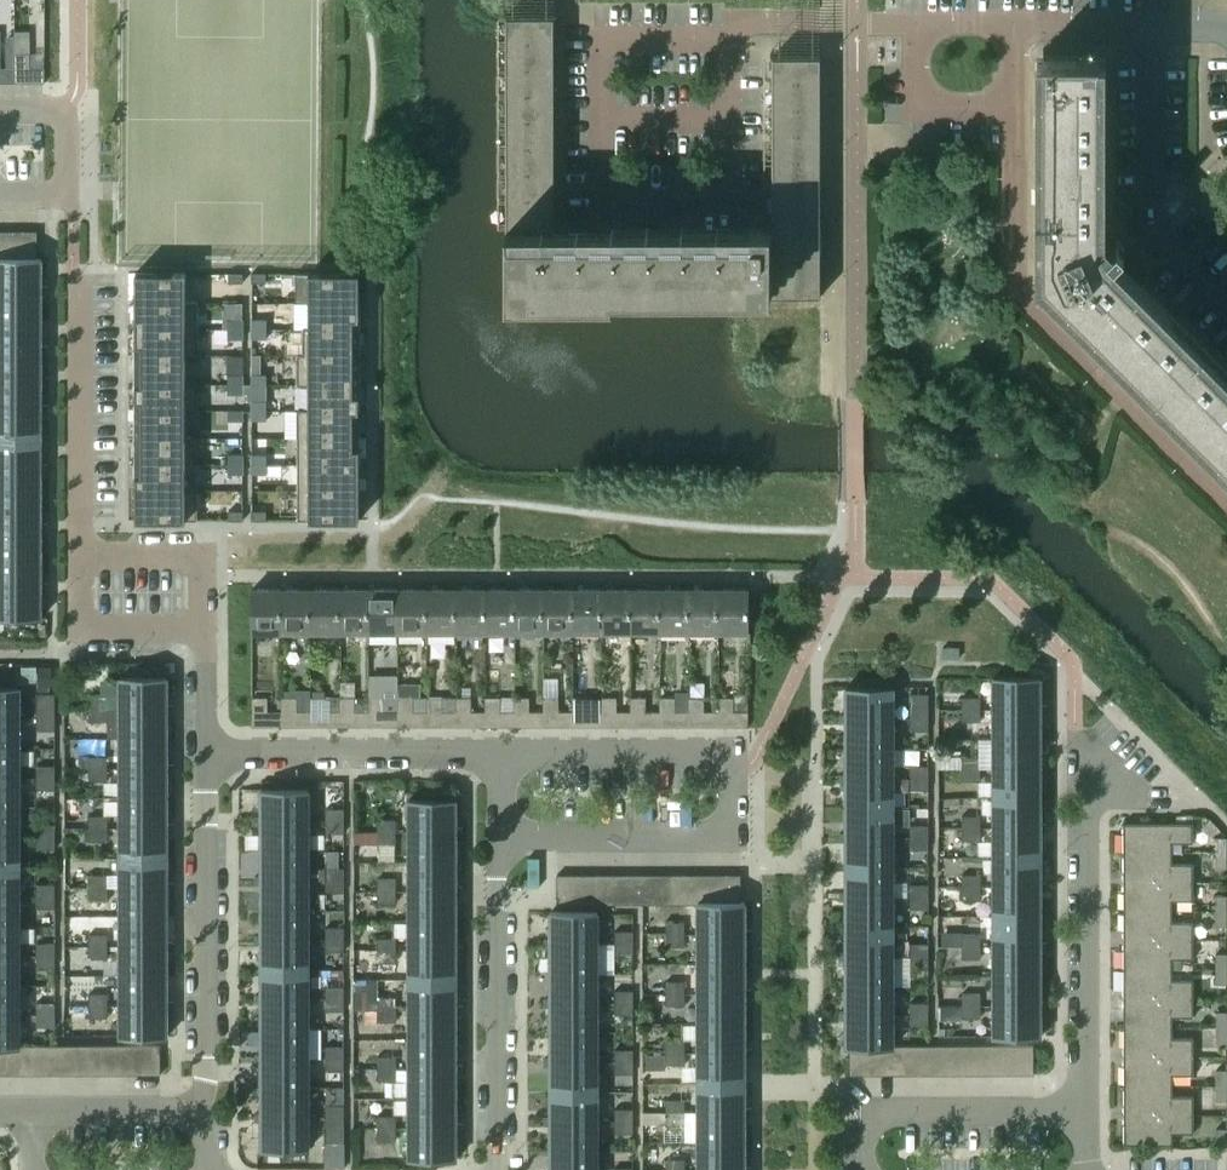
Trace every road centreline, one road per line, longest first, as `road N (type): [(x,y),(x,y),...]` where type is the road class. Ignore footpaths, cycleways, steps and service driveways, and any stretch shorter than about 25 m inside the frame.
road 1 (residential): [(503,847),(739,850),(741,756),(504,755)]
road 2 (residential): [(1226,497),(1013,281),(1012,108)]
road 3 (residential): [(1086,1112),(1091,777),(1177,778)]
road 4 (residential): [(209,1115),(210,754)]
road 5 (residential): [(500,1169),(503,847)]
road 6 (residential): [(1226,307),(1149,224),(1154,29)]
road 7 (residential): [(210,754),(504,755)]
road 8 (residential): [(869,1169),(871,1113),(1086,1112)]
road 9 (residential): [(81,553),(77,282)]
road 10 (residential): [(207,630),(82,630),(81,553)]
road 11 (residential): [(207,630),(206,555),(81,553)]
road 12 (residential): [(917,27),(752,26),(726,38)]
road 13 (residential): [(31,1115),(209,1115)]
road 14 (residential): [(917,27),(919,108),(1012,108)]
road 15 (residential): [(1012,26),(1154,29)]
road 16 (residential): [(62,116),(64,193),(0,193)]
road 17 (residential): [(210,754),(207,630)]
road 18 (residential): [(62,116),(78,90),(78,0)]

